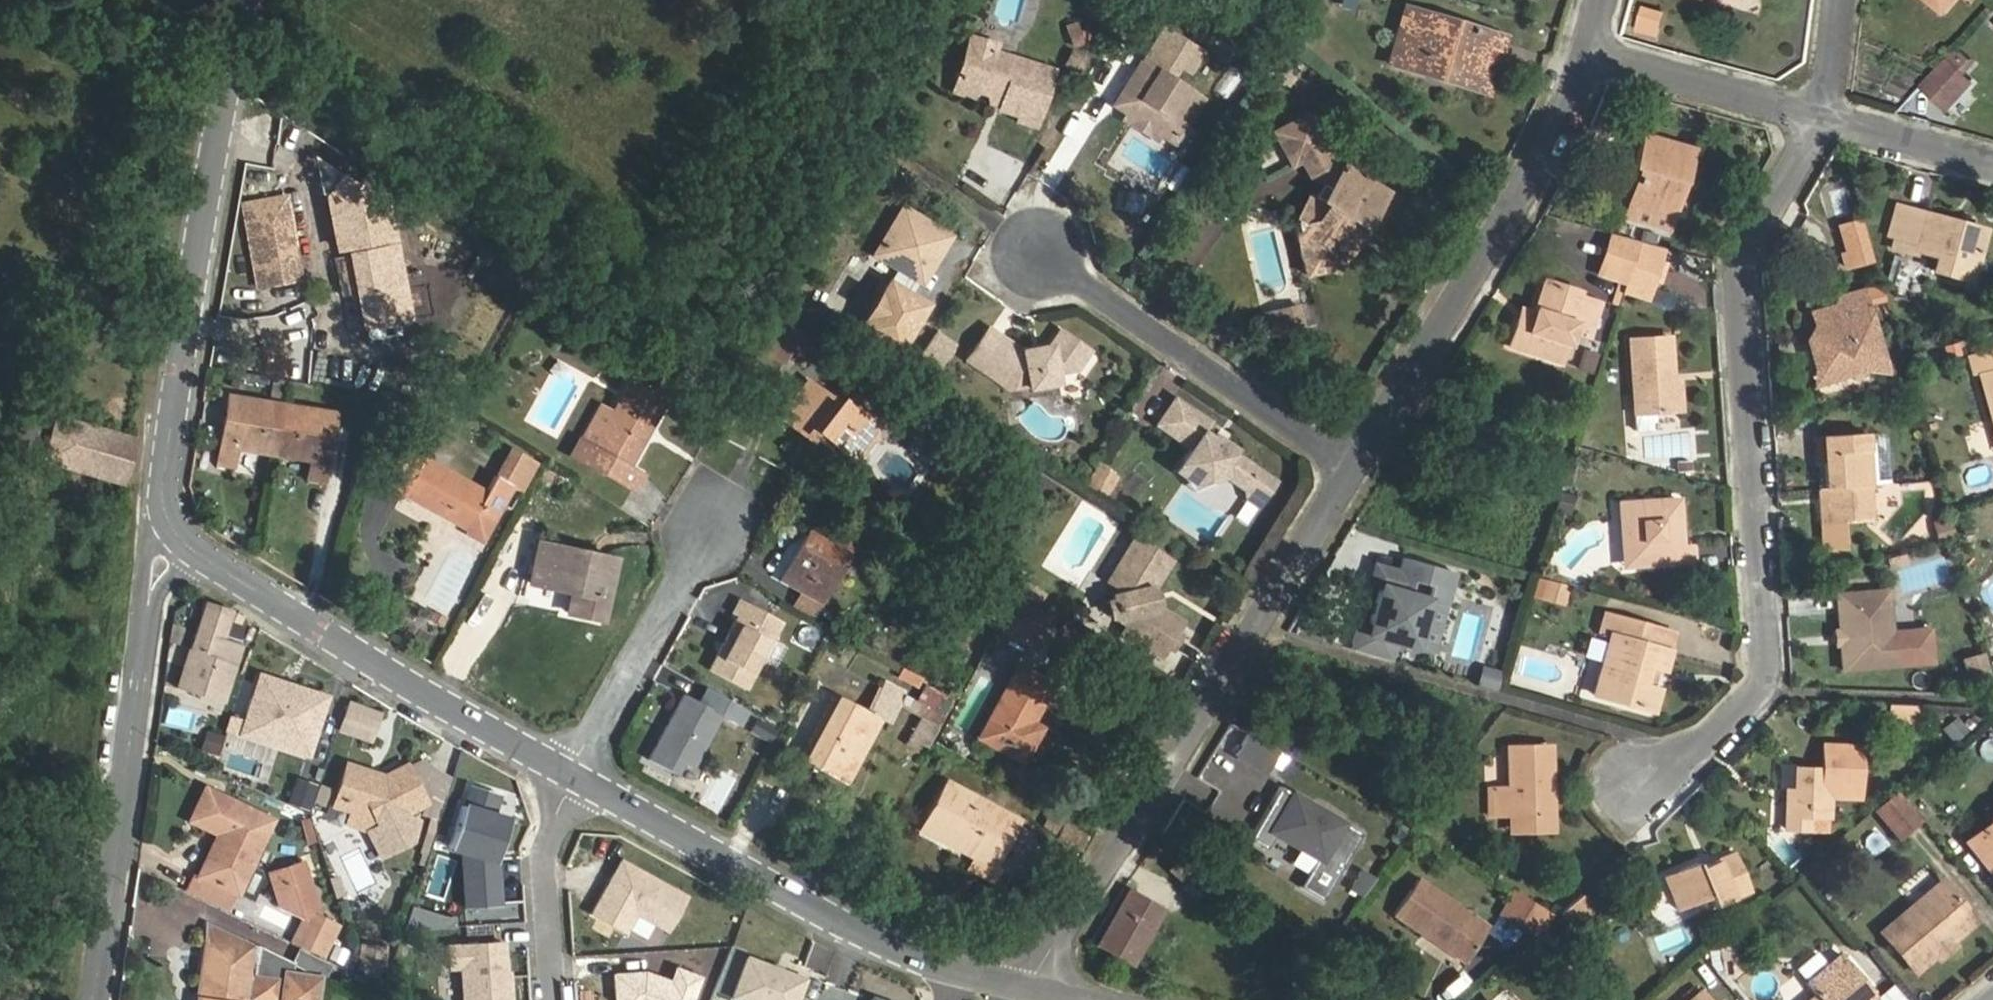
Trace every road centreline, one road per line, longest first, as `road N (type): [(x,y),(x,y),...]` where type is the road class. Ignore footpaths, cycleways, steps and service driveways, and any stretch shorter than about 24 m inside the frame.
road 1 (residential): [(1636,786),(1703,746),(1770,689),(1741,268),(1823,122)]
road 2 (residential): [(1039,990),(1354,478)]
road 3 (residential): [(247,0),(178,372),(163,484),(175,537)]
road 4 (residential): [(1354,478),(1579,117),(1595,62)]
road 5 (unclassified): [(175,537),(152,576),(92,999)]
road 6 (residential): [(568,776),(175,537)]
road 7 (residential): [(956,971),(811,911),(568,776)]
road 8 (residential): [(1039,253),(1354,478)]
road 9 (residential): [(724,519),(568,776)]
road 10 (residential): [(1595,62),(1823,122)]
road 11 (residential): [(568,776),(542,854),(552,999)]
road 12 (residential): [(1823,122),(1992,166)]
road 13 (residential): [(1847,0),(1823,122)]

